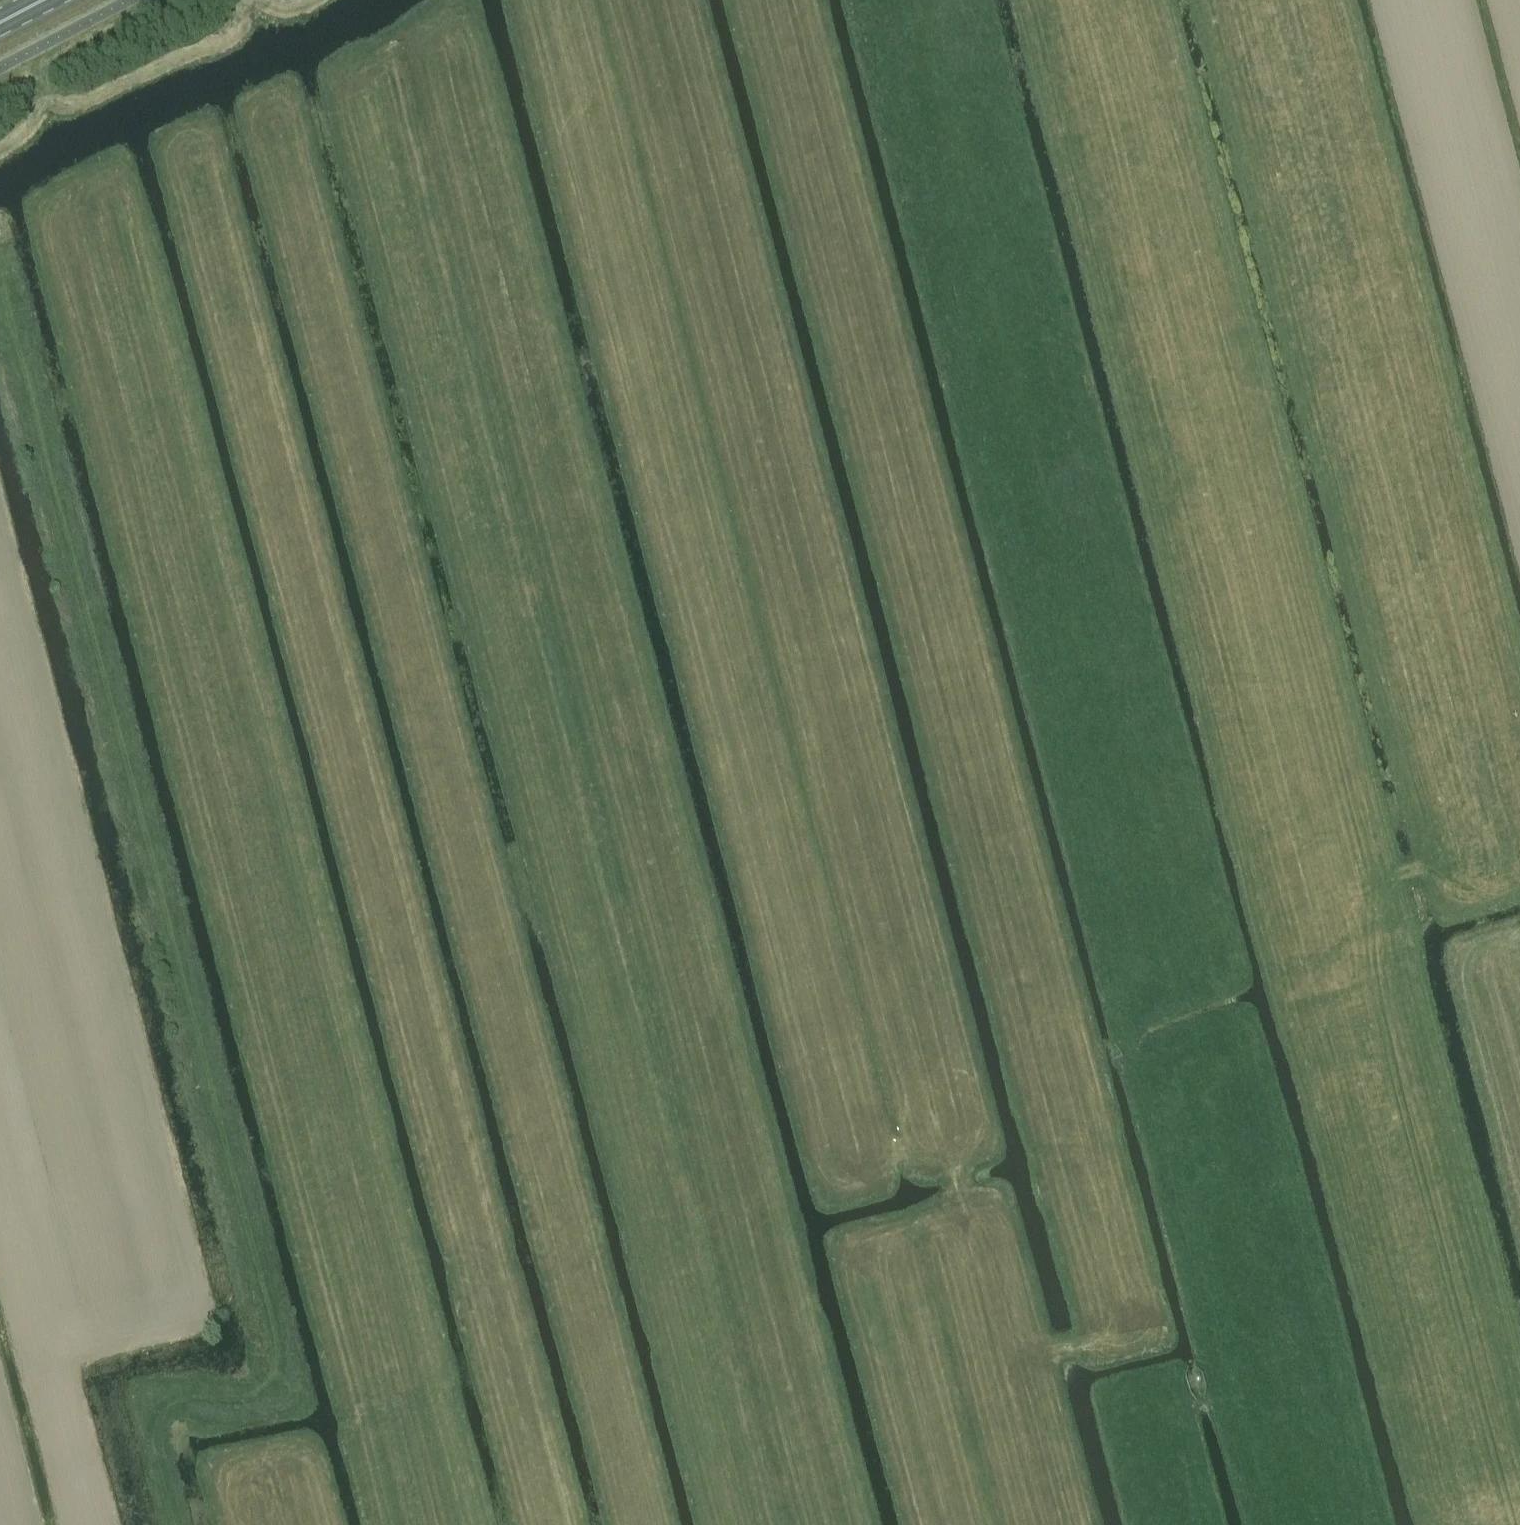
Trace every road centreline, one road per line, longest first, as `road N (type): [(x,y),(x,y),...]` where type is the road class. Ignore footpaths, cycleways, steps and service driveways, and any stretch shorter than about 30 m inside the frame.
road 1 (unclassified): [(0,71),(132,0)]

